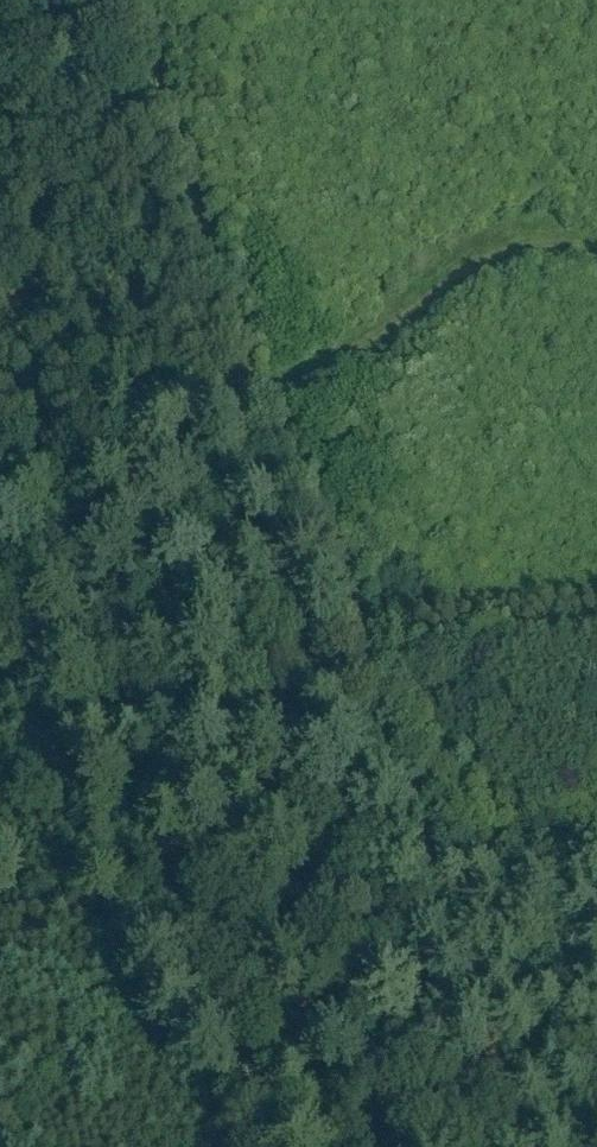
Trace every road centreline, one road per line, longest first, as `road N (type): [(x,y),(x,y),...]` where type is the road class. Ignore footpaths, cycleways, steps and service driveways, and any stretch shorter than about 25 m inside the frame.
road 1 (track): [(492,1071),(254,384)]
road 2 (track): [(130,0),(254,384)]
road 3 (track): [(0,465),(254,384)]
road 4 (track): [(492,1071),(243,1146)]
road 5 (track): [(422,870),(459,877),(596,867)]

